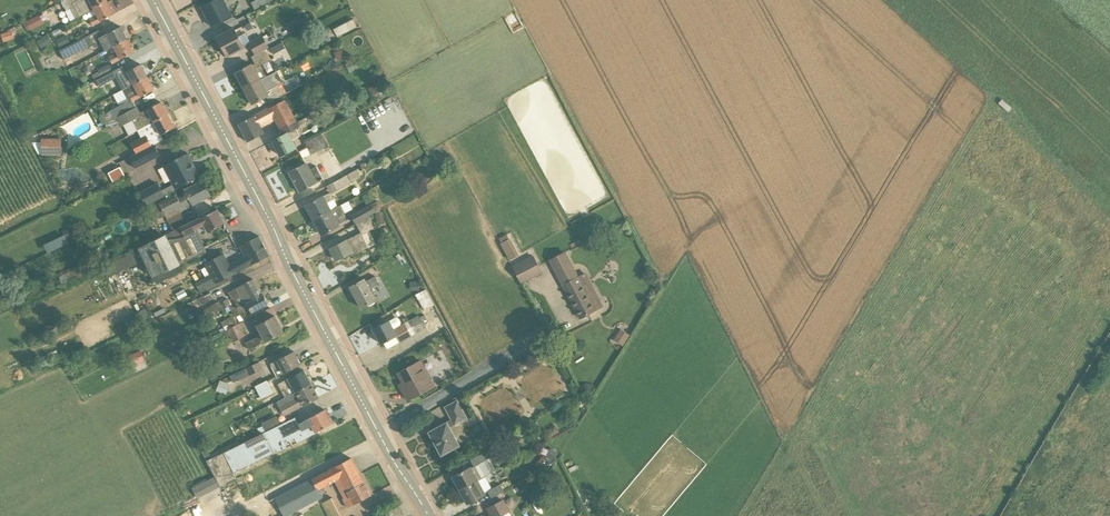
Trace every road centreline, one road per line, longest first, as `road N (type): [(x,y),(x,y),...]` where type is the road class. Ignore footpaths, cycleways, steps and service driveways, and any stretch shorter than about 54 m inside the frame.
road 1 (secondary): [(429,515),(155,0)]

